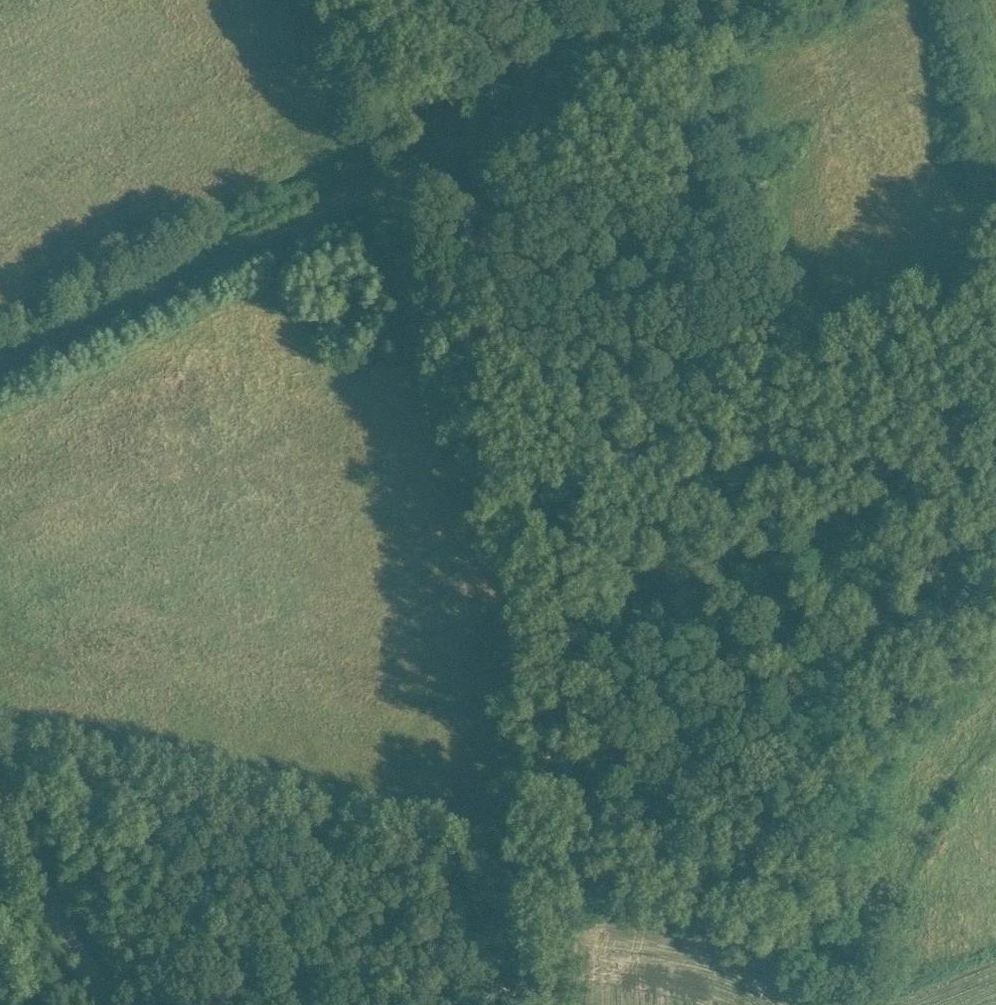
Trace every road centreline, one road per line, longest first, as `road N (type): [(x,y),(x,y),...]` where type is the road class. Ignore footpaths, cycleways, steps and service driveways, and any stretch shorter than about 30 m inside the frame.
road 1 (track): [(995,295),(553,528),(544,1004)]
road 2 (track): [(763,0),(0,368)]
road 3 (track): [(546,868),(12,763),(0,770)]
road 4 (tertiary): [(111,1004),(0,808)]

